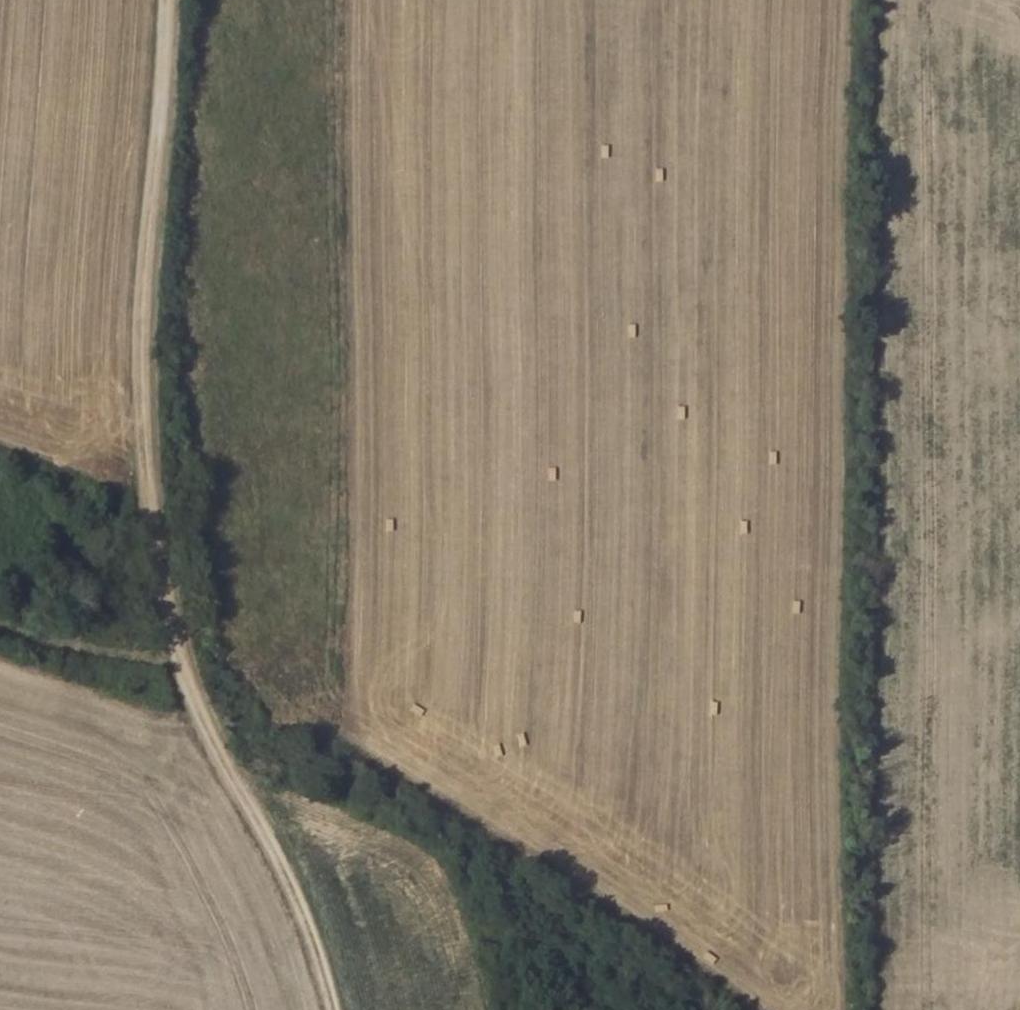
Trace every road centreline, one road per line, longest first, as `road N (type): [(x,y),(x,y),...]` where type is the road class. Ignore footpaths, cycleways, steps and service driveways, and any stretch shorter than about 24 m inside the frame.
road 1 (track): [(177,0),(147,343),(159,544),(186,678),(309,905),(337,1009)]

